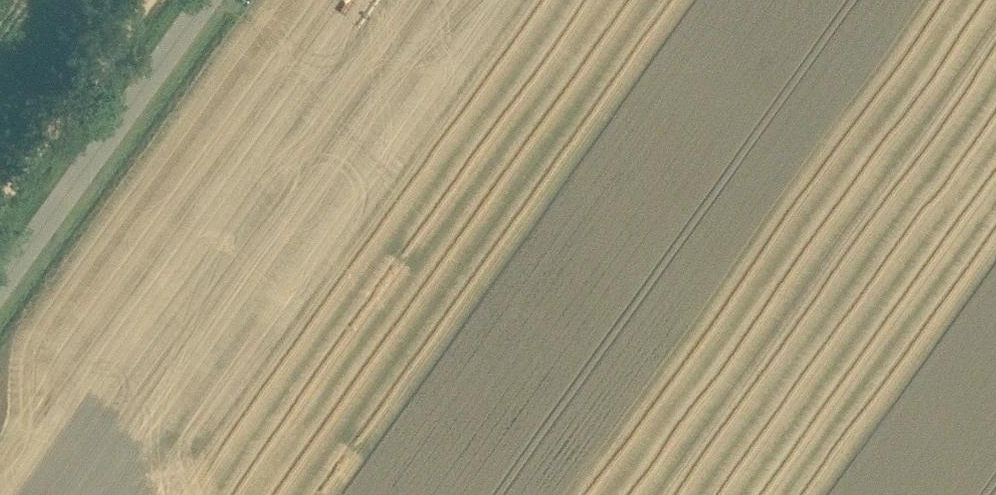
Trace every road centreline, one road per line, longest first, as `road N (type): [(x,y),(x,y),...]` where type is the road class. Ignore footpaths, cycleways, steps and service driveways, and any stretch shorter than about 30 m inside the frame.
road 1 (track): [(146,0),(0,203)]

